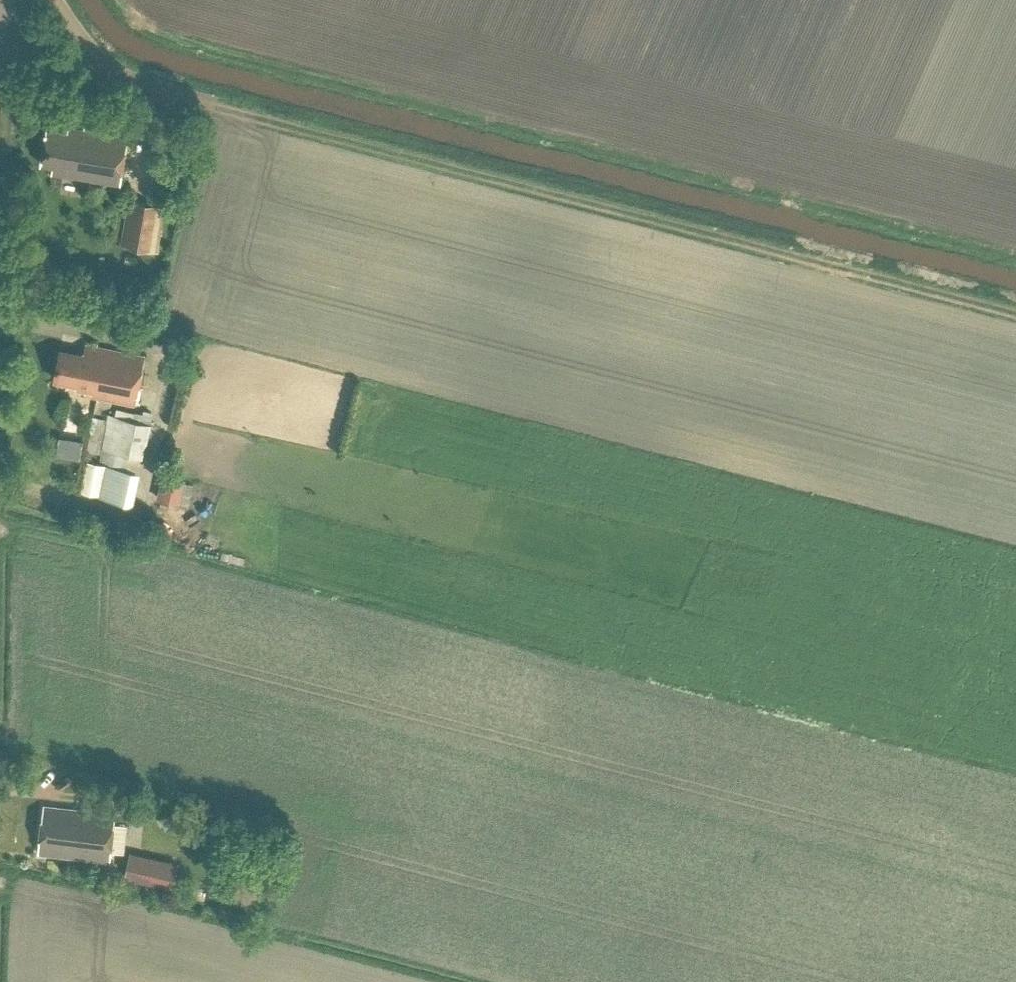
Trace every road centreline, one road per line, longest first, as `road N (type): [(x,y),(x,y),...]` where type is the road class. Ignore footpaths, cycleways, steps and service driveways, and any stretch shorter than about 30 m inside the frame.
road 1 (track): [(1015,308),(0,44)]

